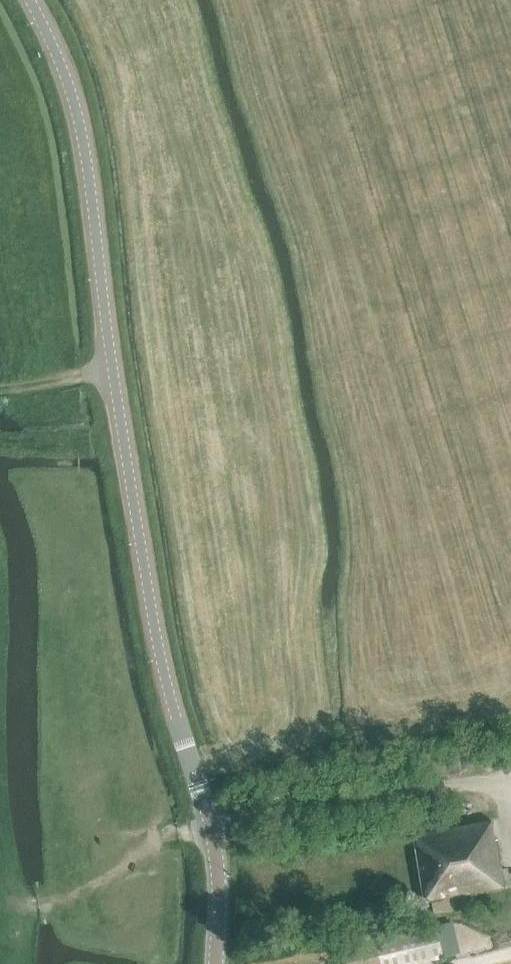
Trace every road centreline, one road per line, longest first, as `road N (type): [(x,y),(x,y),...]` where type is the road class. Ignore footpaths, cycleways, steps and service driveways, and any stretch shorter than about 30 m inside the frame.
road 1 (tertiary): [(216,963),(217,859),(157,642),(83,139),(60,60),(30,0)]
road 2 (track): [(24,906),(210,822)]
road 3 (track): [(0,445),(123,443)]

